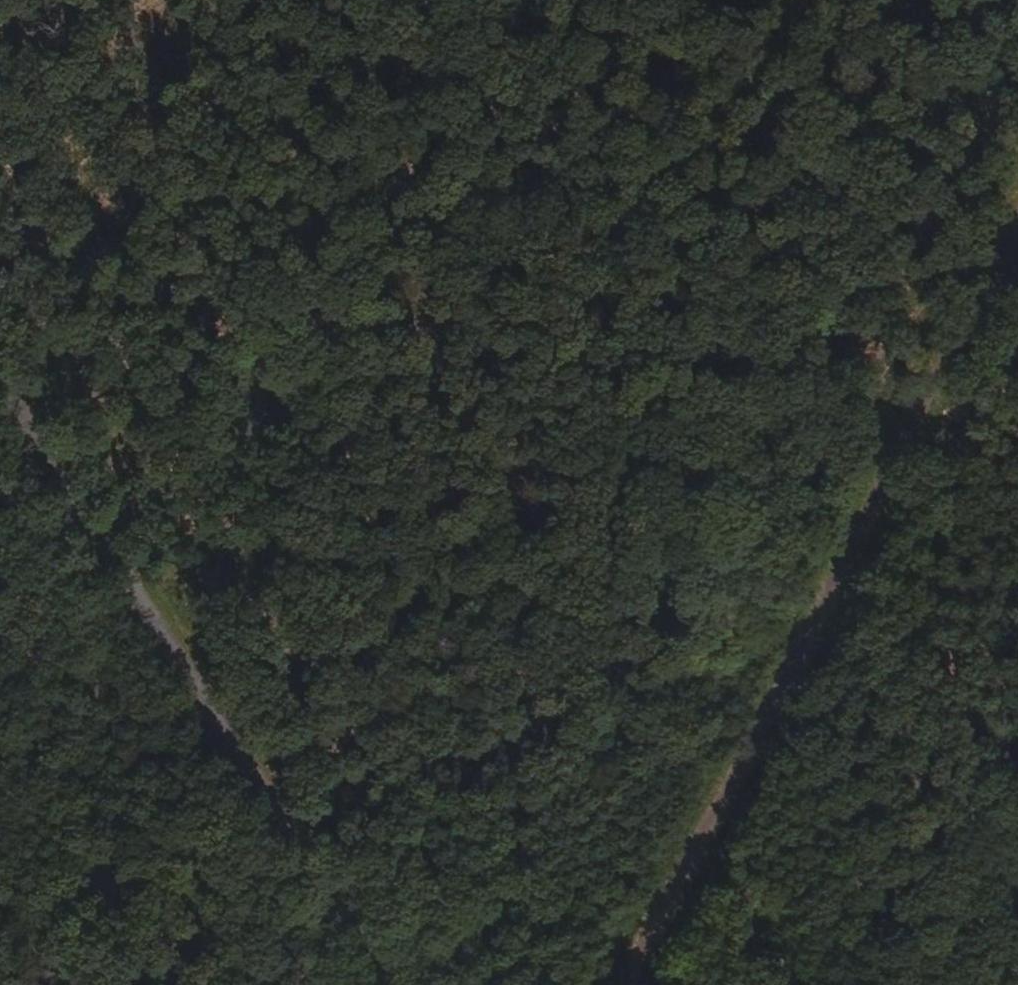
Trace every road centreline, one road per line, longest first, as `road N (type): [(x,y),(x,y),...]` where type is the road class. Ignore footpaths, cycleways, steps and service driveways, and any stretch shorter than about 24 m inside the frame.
road 1 (unclassified): [(621,984),(1017,209)]
road 2 (unclassified): [(381,984),(0,381)]

